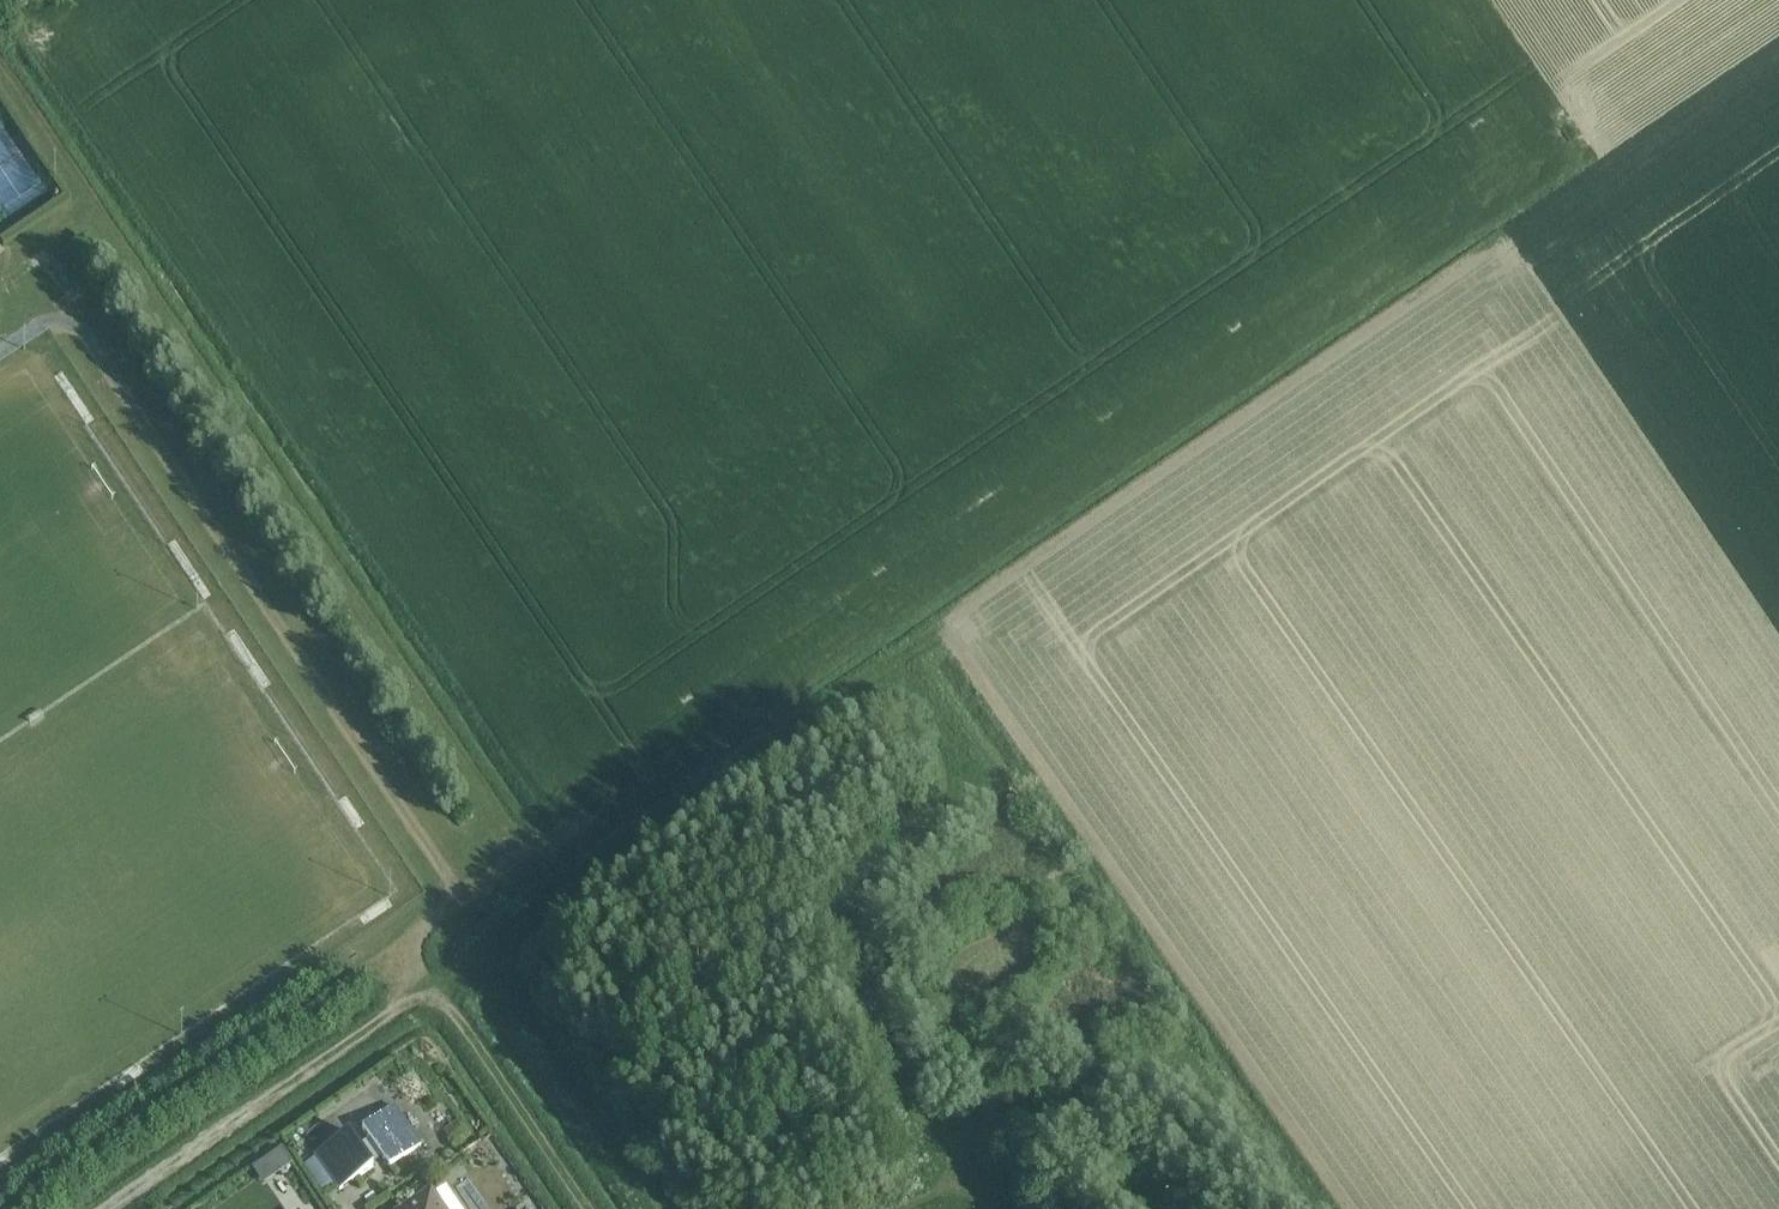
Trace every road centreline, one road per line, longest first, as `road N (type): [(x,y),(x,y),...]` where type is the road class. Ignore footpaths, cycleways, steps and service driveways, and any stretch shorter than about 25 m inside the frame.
road 1 (track): [(589,1208),(444,1005),(417,998),(108,1208)]
road 2 (track): [(406,1002),(411,951),(433,918),(550,833)]

